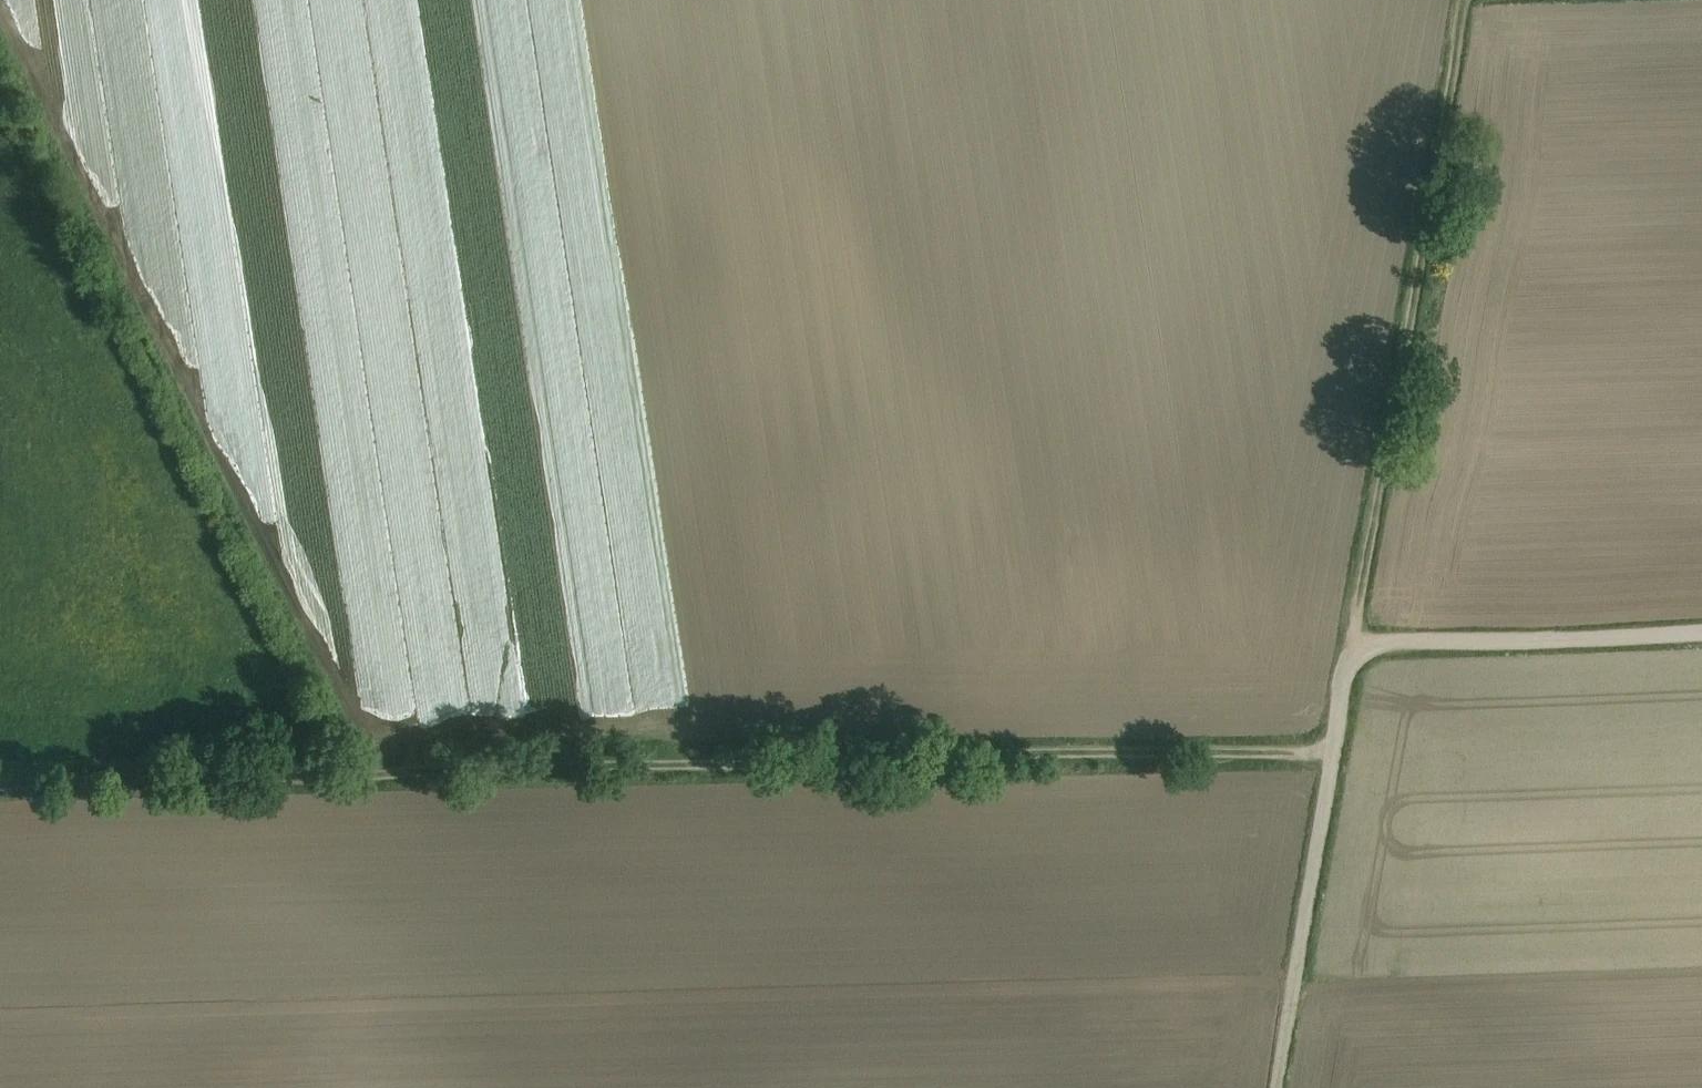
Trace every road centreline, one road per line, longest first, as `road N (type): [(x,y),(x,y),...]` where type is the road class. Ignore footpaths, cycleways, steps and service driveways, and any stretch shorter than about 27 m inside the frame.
road 1 (track): [(1335,754),(0,782)]
road 2 (track): [(1466,0),(1355,642)]
road 3 (track): [(1701,637),(1355,642)]
road 4 (track): [(1335,754),(1273,1087)]

